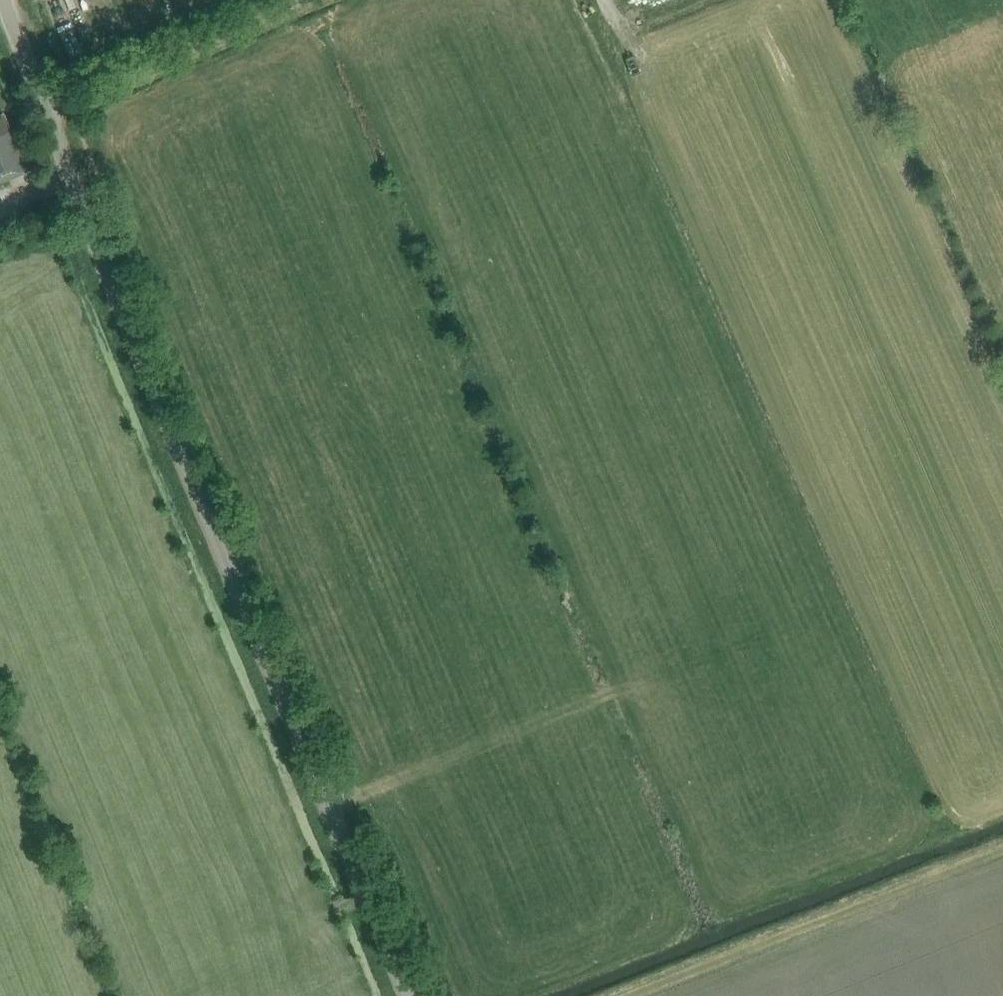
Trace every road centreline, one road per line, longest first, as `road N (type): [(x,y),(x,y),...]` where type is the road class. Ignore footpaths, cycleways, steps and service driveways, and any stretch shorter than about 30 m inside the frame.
road 1 (unclassified): [(410,995),(159,400),(5,0)]
road 2 (track): [(309,0),(49,115)]

